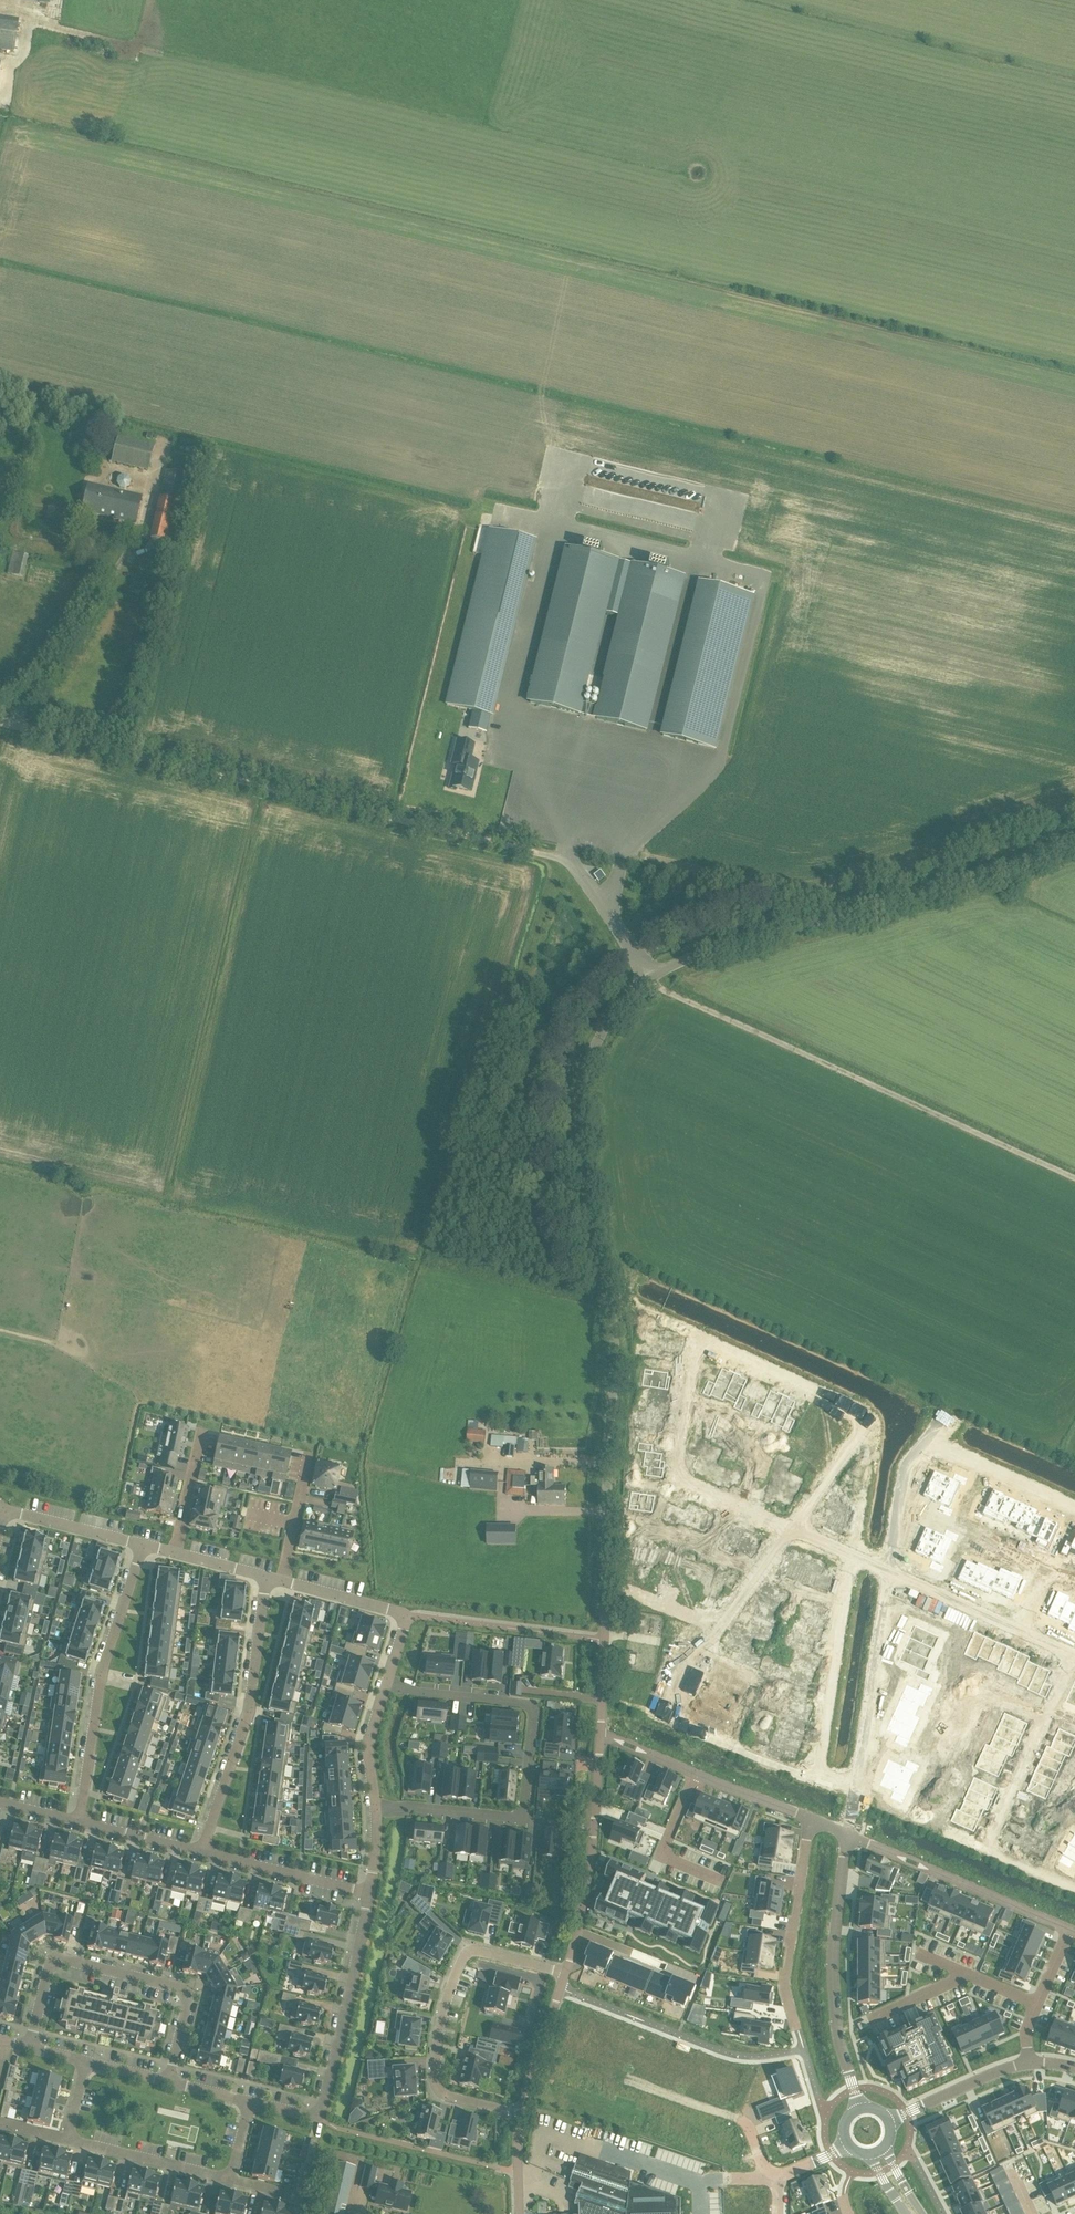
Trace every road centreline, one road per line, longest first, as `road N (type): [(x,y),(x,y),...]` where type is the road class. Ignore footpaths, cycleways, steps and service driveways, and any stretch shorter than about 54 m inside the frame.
road 1 (unclassified): [(566,1974),(586,1907),(596,1827),(617,1345),(581,1168),(582,1100),(601,1036),(652,979),(680,962),(1074,842)]
road 2 (track): [(1074,1179),(652,979)]
road 3 (residential): [(792,1528),(684,1479),(678,1468),(701,1341),(856,1408),(864,1418),(860,1433)]
road 4 (residential): [(375,1805),(523,1820),(533,1703),(387,1683)]
road 5 (track): [(382,814),(0,721)]
road 6 (residential): [(566,1974),(473,1950),(460,1957),(440,2018),(434,2083),(444,2094),(520,2112)]
road 7 (residential): [(30,2049),(53,1957),(189,1993),(170,2083)]
road 8 (residential): [(250,2103),(318,2119),(368,1894)]
road 9 (residential): [(266,1576),(250,1705),(197,1852)]
road 10 (residential): [(142,1545),(103,1669),(79,1822)]
road 11 (residential): [(847,1835),(831,1972),(858,2106)]
road 12 (residential): [(717,1627),(691,1655),(669,1717),(818,1779)]
road 13 (residential): [(892,1571),(857,1796)]
road 14 (residential): [(856,1555),(818,1779)]
road 15 (residential): [(985,1852),(1074,1649)]
road 16 (residential): [(809,1820),(785,1988),(795,2027)]
road 17 (residential): [(387,1683),(406,1614),(283,1581)]
road 18 (residential): [(1074,1649),(892,1571)]
road 19 (residential): [(628,2080),(741,2117),(777,2177)]
road 20 (residential): [(368,1894),(197,1852)]
road 21 (residential): [(68,2141),(231,2182)]
road 22 (residential): [(917,1864),(1067,1928)]
road 23 (residential): [(1074,1510),(928,1443)]
road 24 (residential): [(891,2120),(1029,2064)]
road 25 (residential): [(142,1545),(4,1510)]
road 26 (residential): [(857,1796),(985,1852)]
road 27 (residential): [(928,1443),(905,1471),(892,1571)]
road 28 (residential): [(310,1455),(283,1581)]
road 29 (residential): [(375,1805),(368,1743),(387,1683)]
road 30 (residential): [(792,1528),(717,1627)]
road 31 (residential): [(201,1432),(175,1553)]
road 32 (residential): [(695,1773),(809,1820)]
road 33 (residential): [(197,1852),(79,1822)]

